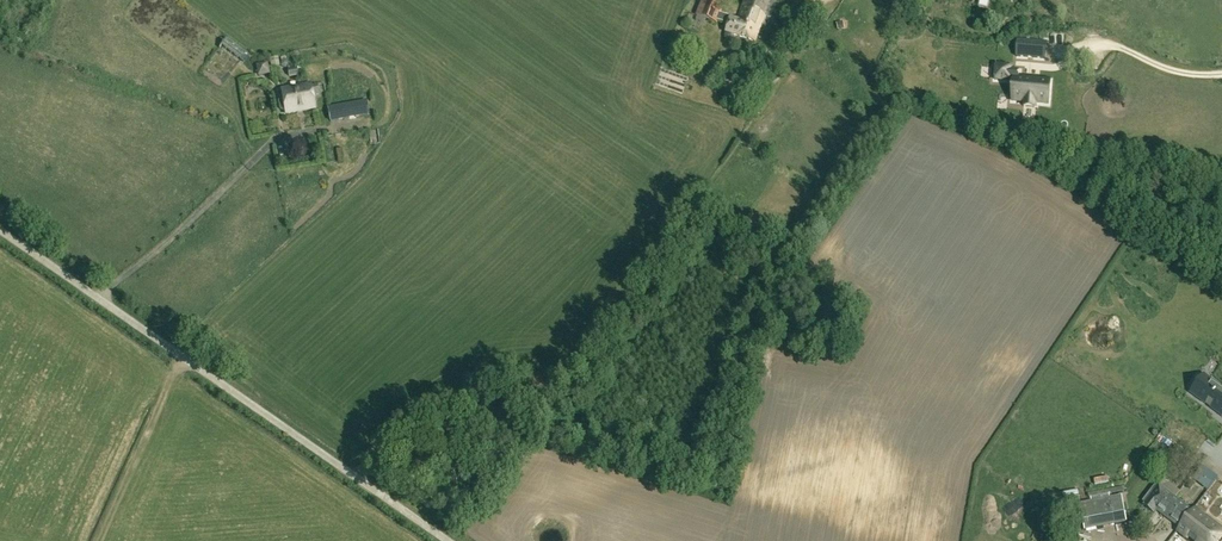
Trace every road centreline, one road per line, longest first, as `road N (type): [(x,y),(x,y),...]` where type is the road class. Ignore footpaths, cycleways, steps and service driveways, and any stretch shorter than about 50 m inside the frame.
road 1 (unclassified): [(449,540),(0,229)]
road 2 (track): [(100,540),(181,356)]

